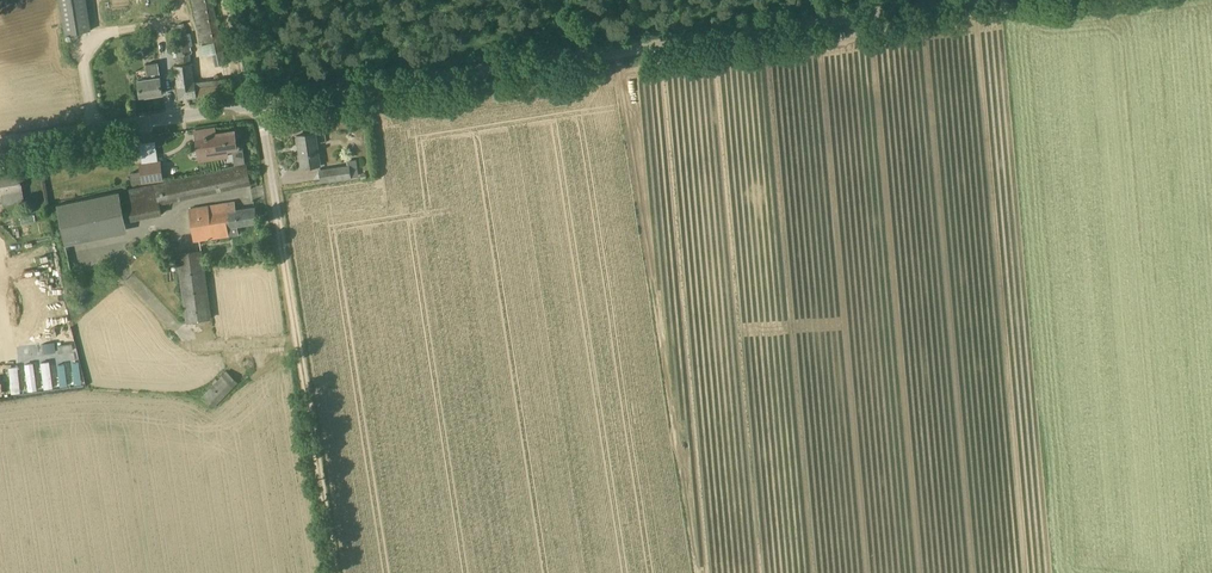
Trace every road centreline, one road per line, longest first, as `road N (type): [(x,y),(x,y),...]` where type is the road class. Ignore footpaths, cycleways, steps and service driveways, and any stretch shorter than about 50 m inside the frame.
road 1 (unclassified): [(964,0),(0,139)]
road 2 (track): [(1058,572),(1009,0)]
road 3 (track): [(332,572),(254,98)]

